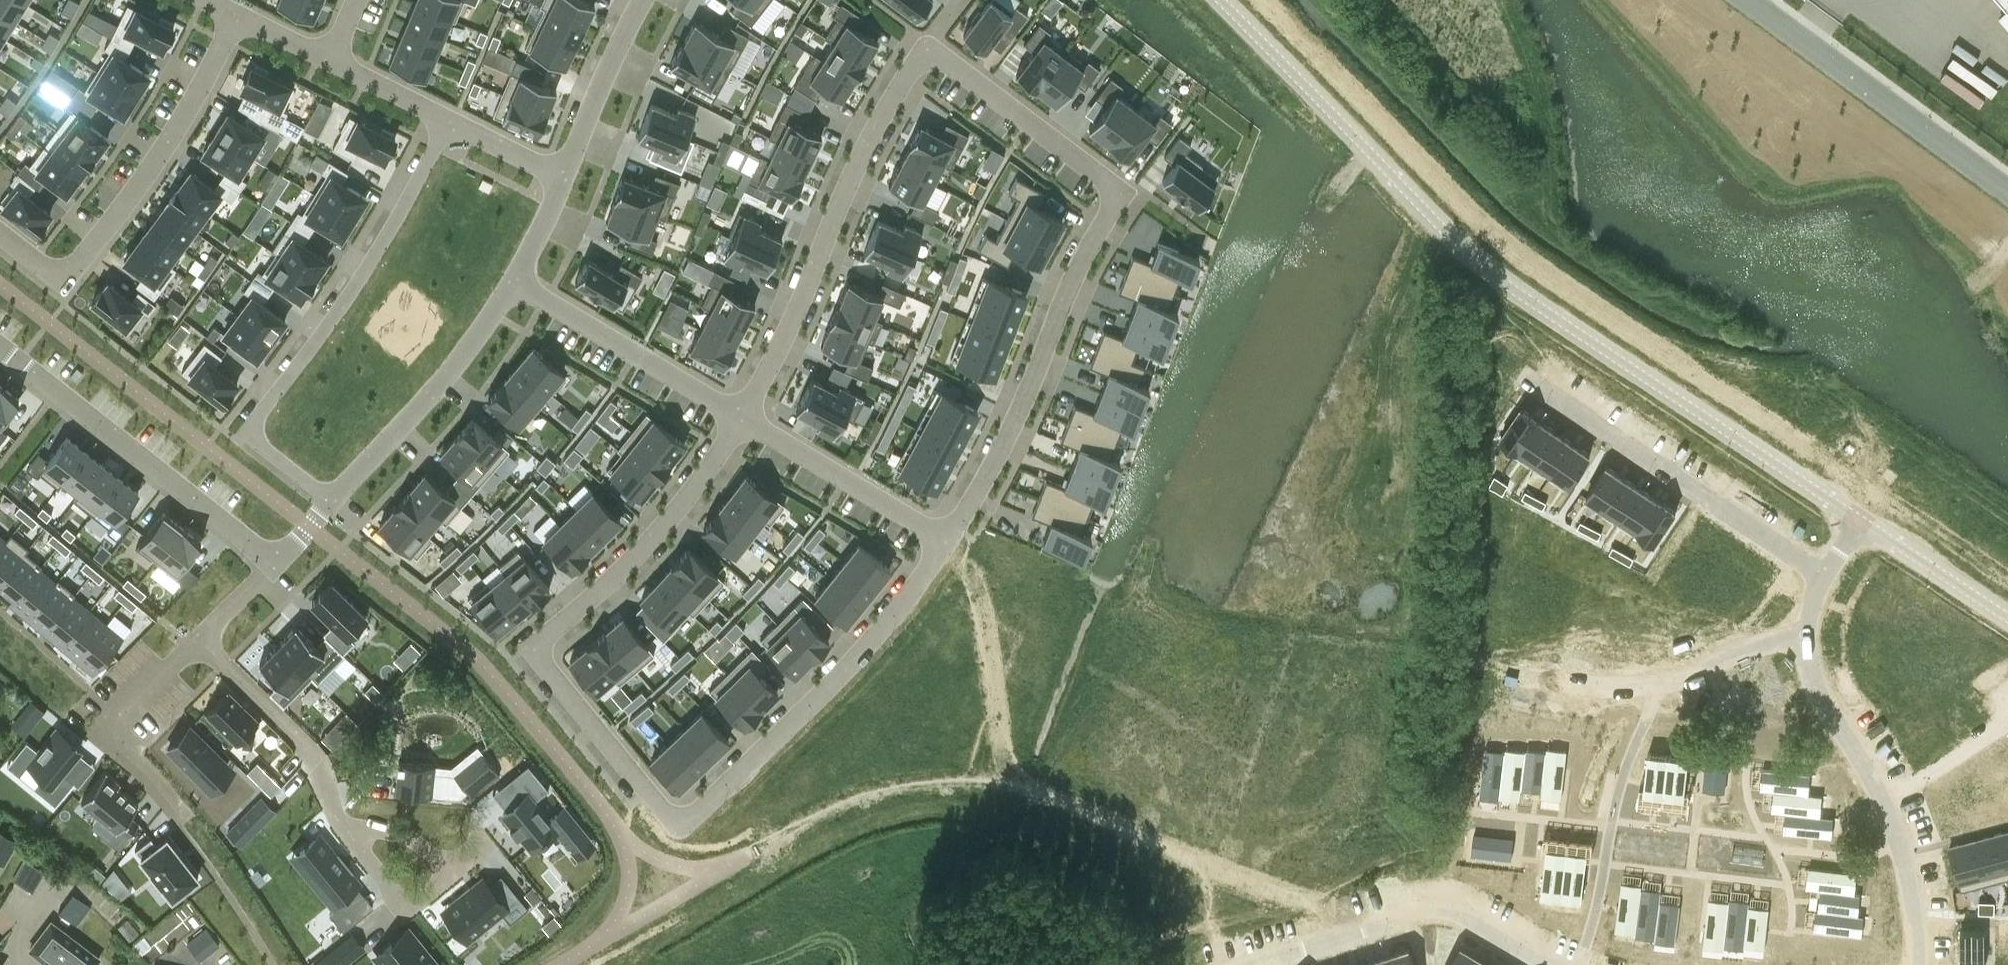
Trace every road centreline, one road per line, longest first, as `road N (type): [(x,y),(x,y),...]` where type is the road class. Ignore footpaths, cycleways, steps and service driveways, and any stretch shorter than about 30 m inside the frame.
road 1 (residential): [(944,540),(1116,192),(931,47),(909,66),(836,201),(742,415)]
road 2 (residential): [(742,415),(630,566),(531,648),(665,811),(694,809),(843,658),(944,540)]
road 3 (tertiary): [(1221,0),(1493,274),(1873,528)]
road 4 (residential): [(330,503),(244,430),(339,304),(449,117)]
road 5 (residential): [(0,234),(63,283),(176,131),(236,16)]
road 6 (residential): [(1524,372),(1834,584)]
road 7 (residential): [(275,565),(0,347)]
road 8 (residential): [(1551,964),(1458,907),(1428,904),(1244,964)]
road 9 (unclassified): [(2007,190),(1751,0)]
road 10 (residential): [(1527,685),(1629,690),(1825,644)]
road 11 (residential): [(275,964),(206,850),(106,729)]
road 12 (residential): [(514,283),(451,370),(330,503)]
road 13 (residential): [(514,283),(742,415)]
road 14 (unclassified): [(198,640),(307,750),(356,835)]
road 15 (residential): [(742,415),(944,540)]
road 16 (track): [(1546,215),(1528,63),(1502,0)]
road 17 (unclassified): [(356,835),(403,909),(446,874),(420,844),(386,831)]
road 18 (residential): [(646,0),(561,178)]
road 19 (residential): [(1925,964),(1910,828),(1896,796)]
road 20 (residential): [(1896,796),(1833,676),(1825,644)]
road 21 (tertiary): [(1873,528),(2007,618)]
road 22 (residential): [(449,117),(329,59)]
road 23 (residential): [(1896,796),(2007,729)]
road 24 (residential): [(198,640),(106,729)]
road 25 (residential): [(561,178),(449,117)]

